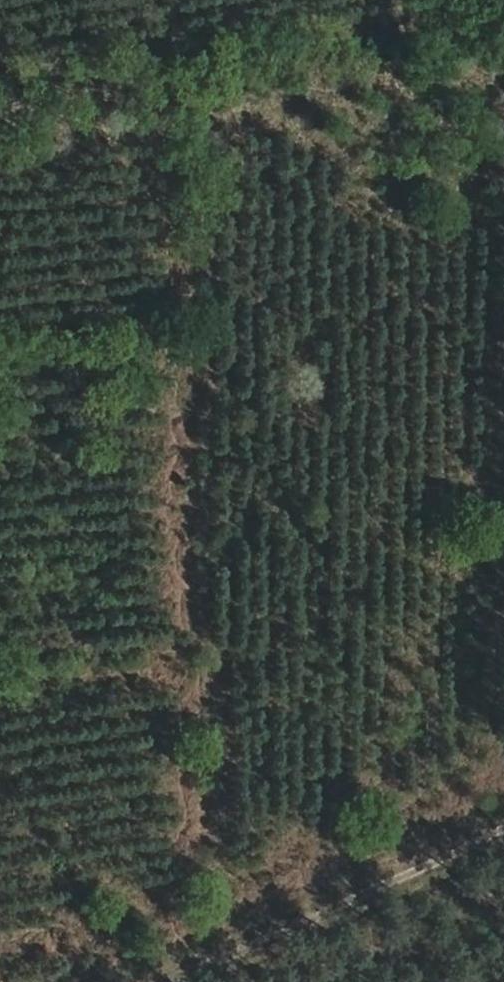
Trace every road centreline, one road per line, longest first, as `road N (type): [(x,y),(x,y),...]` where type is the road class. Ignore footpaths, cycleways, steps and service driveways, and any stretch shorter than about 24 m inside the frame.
road 1 (track): [(119,981),(284,913),(503,804)]

